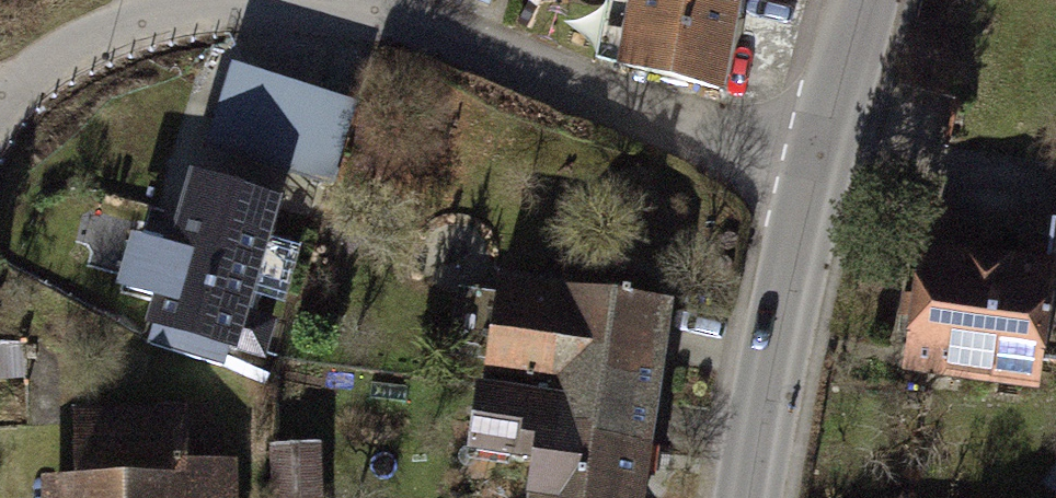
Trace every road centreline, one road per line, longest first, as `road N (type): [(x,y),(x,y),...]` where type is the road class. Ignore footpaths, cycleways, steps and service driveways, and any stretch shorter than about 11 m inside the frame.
road 1 (residential): [(810,184),(385,1),(165,3),(74,36),(0,102)]
road 2 (secondary): [(810,184),(759,497)]
road 3 (secondary): [(862,0),(810,184)]

